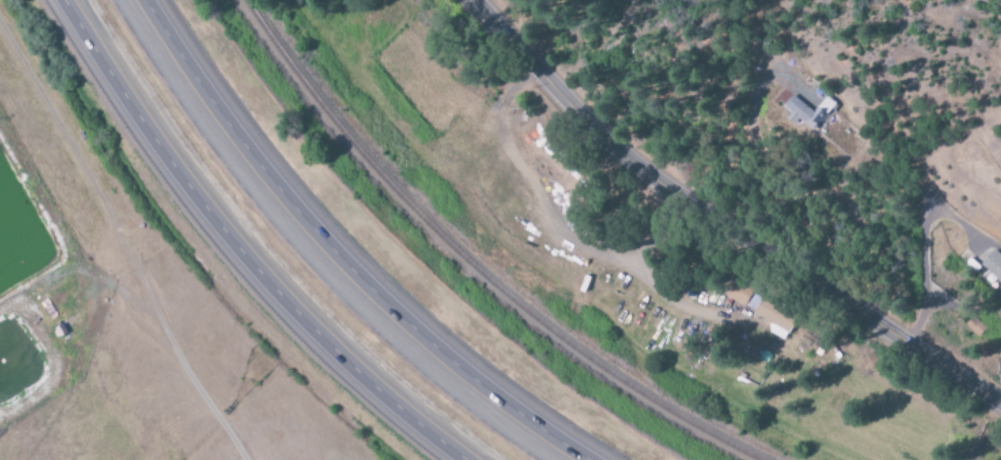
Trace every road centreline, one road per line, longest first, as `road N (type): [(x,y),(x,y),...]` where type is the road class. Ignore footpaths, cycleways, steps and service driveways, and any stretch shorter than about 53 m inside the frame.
road 1 (tertiary): [(474,0),(622,155),(1000,404)]
road 2 (motorway): [(590,459),(423,342),(348,268),(242,146),(145,0)]
road 3 (motorway): [(64,0),(204,208),(287,303),(466,459)]

